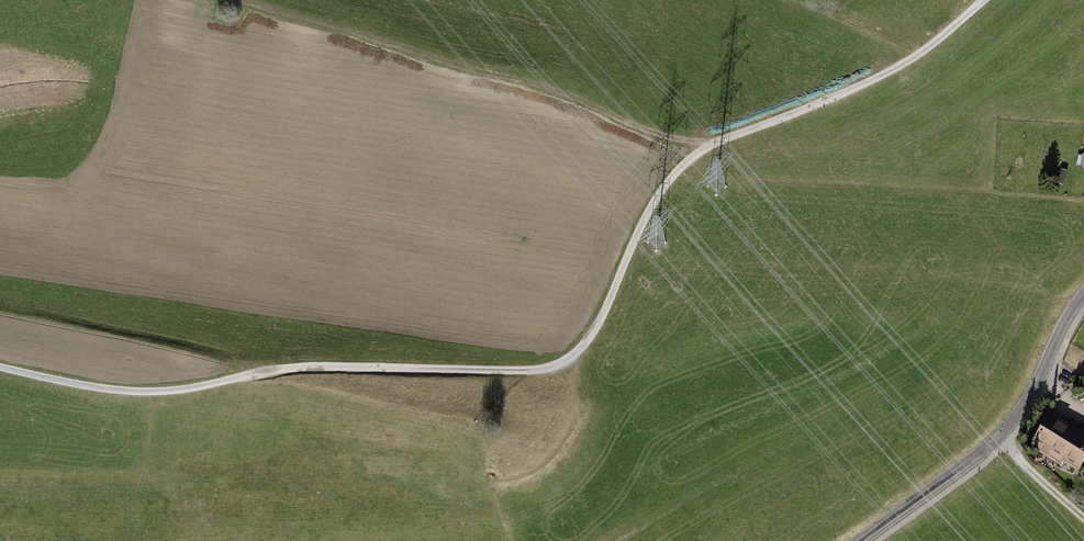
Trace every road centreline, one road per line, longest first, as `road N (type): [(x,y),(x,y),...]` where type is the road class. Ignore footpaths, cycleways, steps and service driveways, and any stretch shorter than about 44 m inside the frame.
road 1 (track): [(983,0),(909,61),(720,141),(678,169),(639,228),(596,327),(571,356),(541,371),(290,368),(149,391),(0,367)]
road 2 (track): [(244,0),(474,77),(553,91),(643,132),(720,141)]
road 3 (tertiary): [(859,540),(997,439),(1038,383),(1083,294)]

